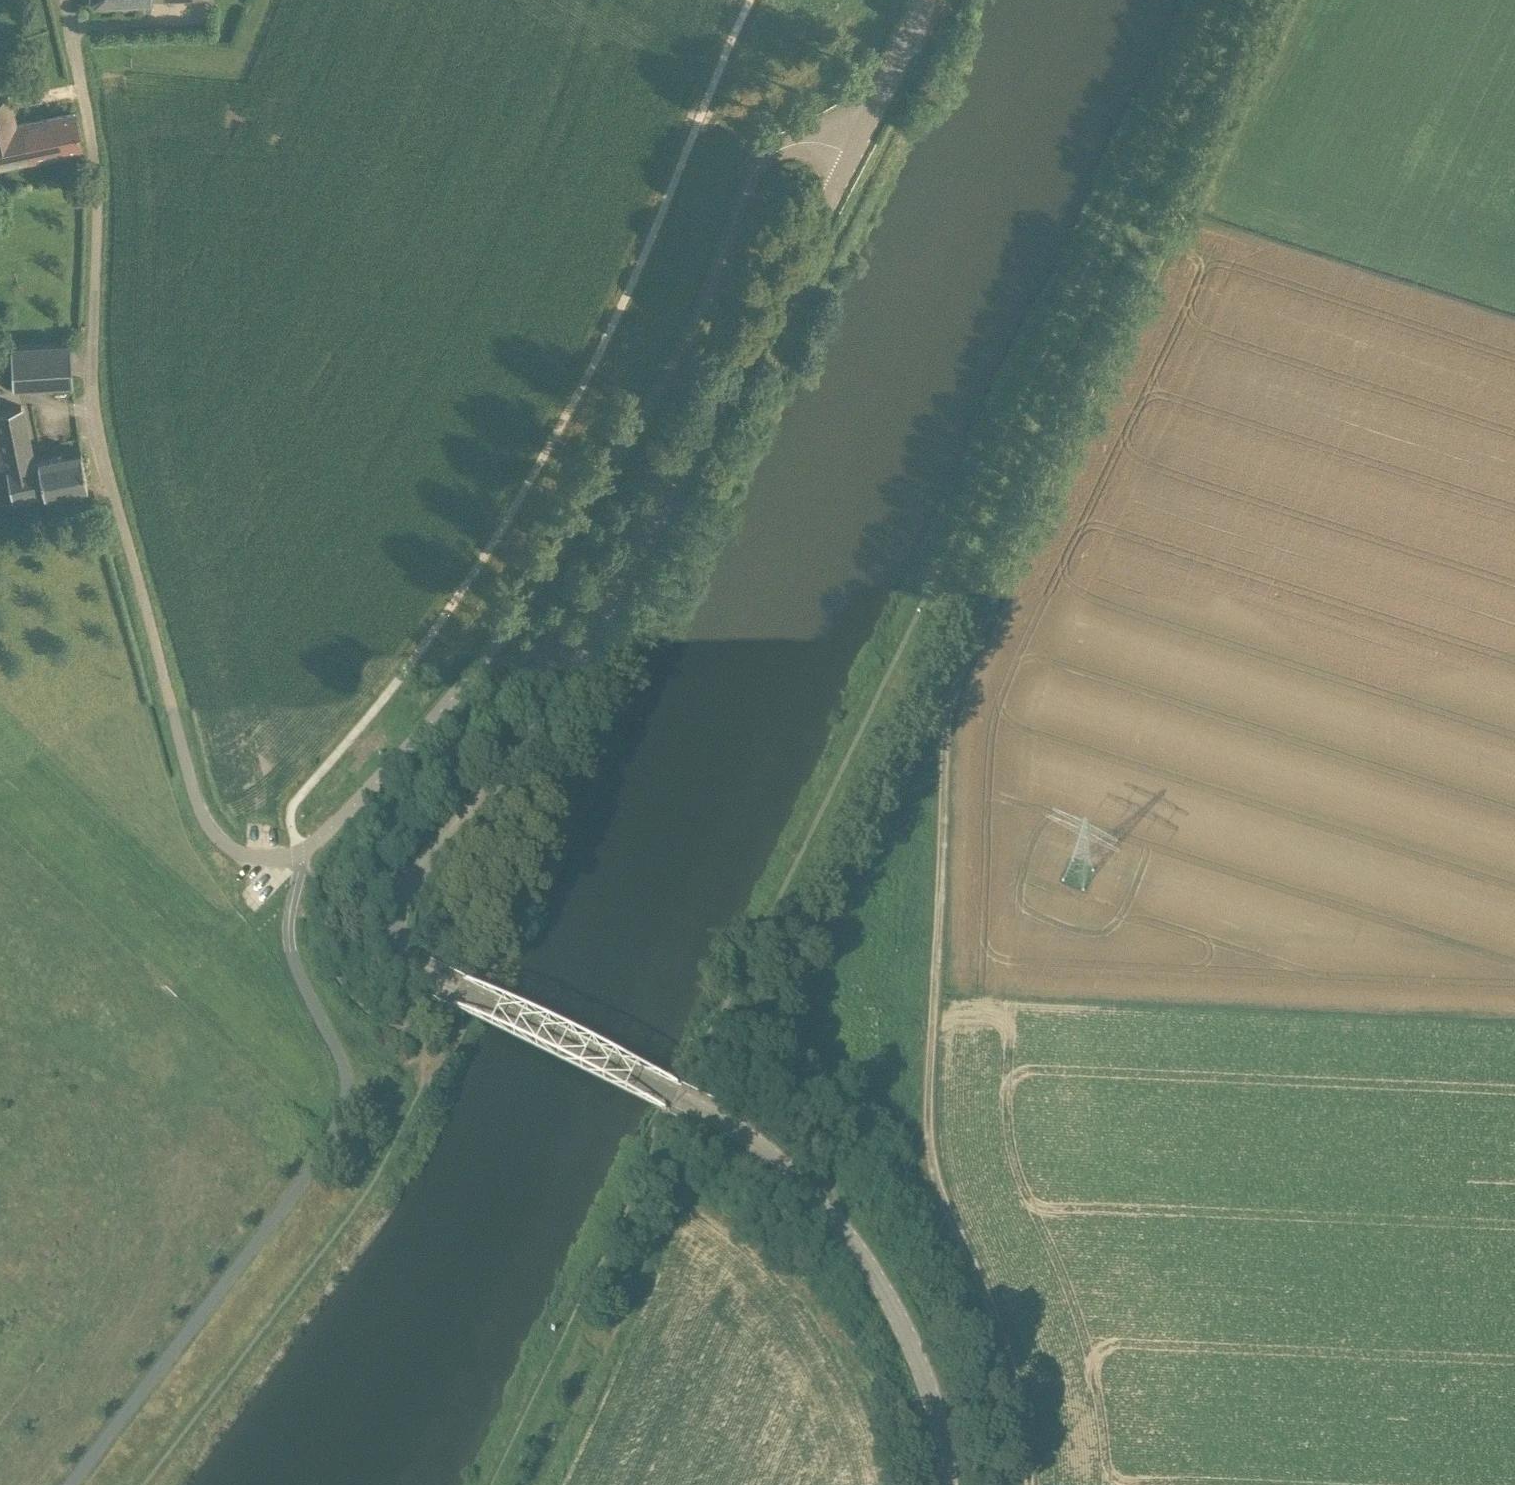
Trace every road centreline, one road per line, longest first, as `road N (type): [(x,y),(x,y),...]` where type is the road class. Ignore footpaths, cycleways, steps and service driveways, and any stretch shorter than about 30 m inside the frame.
road 1 (tertiary): [(944,1484),(940,1444),(898,1325),(842,1228),(756,1146),(409,964),(391,934),(395,900),(418,867),(525,746),(854,154)]
road 2 (track): [(1306,0),(971,653),(949,720),(929,1204),(1012,1405),(1021,1484)]
road 3 (unclassified): [(302,852),(271,859),(241,853),(220,838),(190,780),(103,456),(93,365),(95,156),(68,0)]
road 4 (unclassified): [(302,852),(385,773),(532,593),(683,347),(756,159),(791,143),(854,154)]
road 5 (tertiary): [(854,154),(919,0)]

